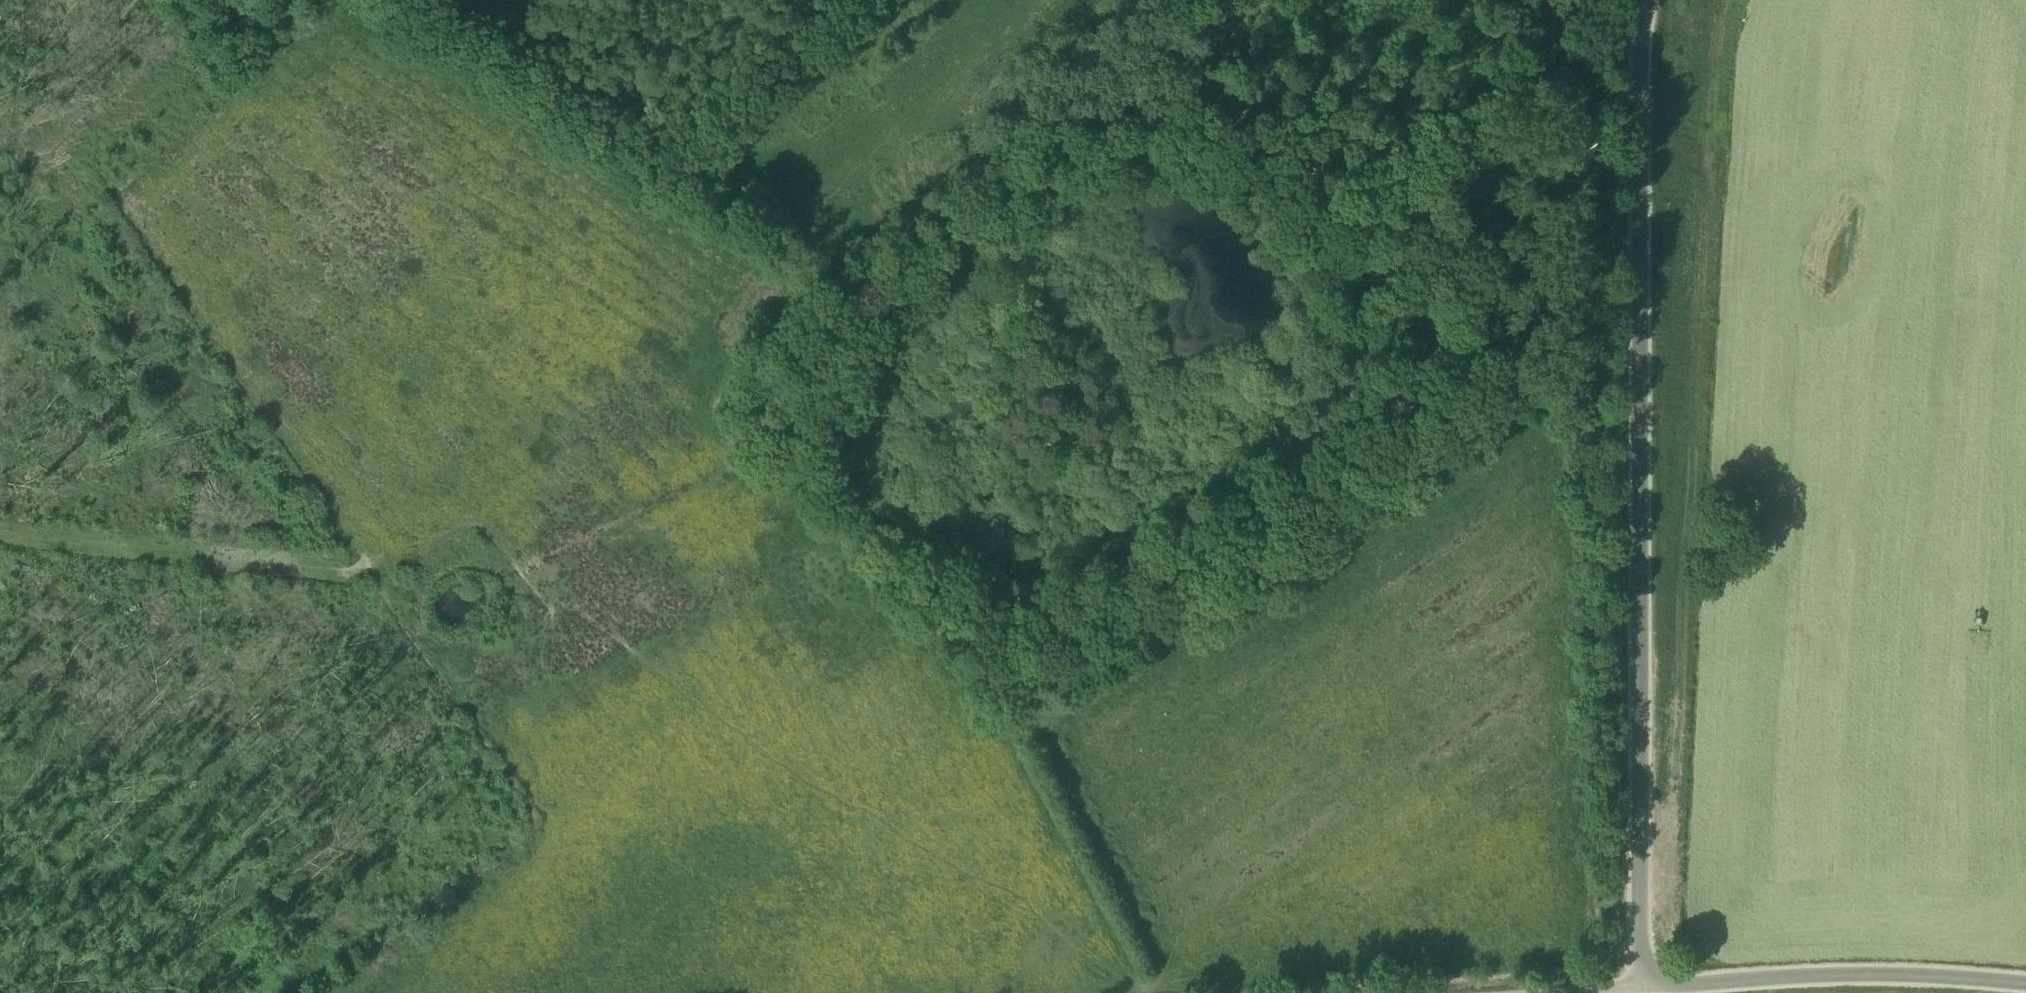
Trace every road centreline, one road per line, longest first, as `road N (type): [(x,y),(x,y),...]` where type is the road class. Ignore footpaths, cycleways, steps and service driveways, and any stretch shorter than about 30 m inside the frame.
road 1 (tertiary): [(1650,986),(1640,906),(1648,0)]
road 2 (tertiary): [(1650,986),(1846,978),(2025,988)]

